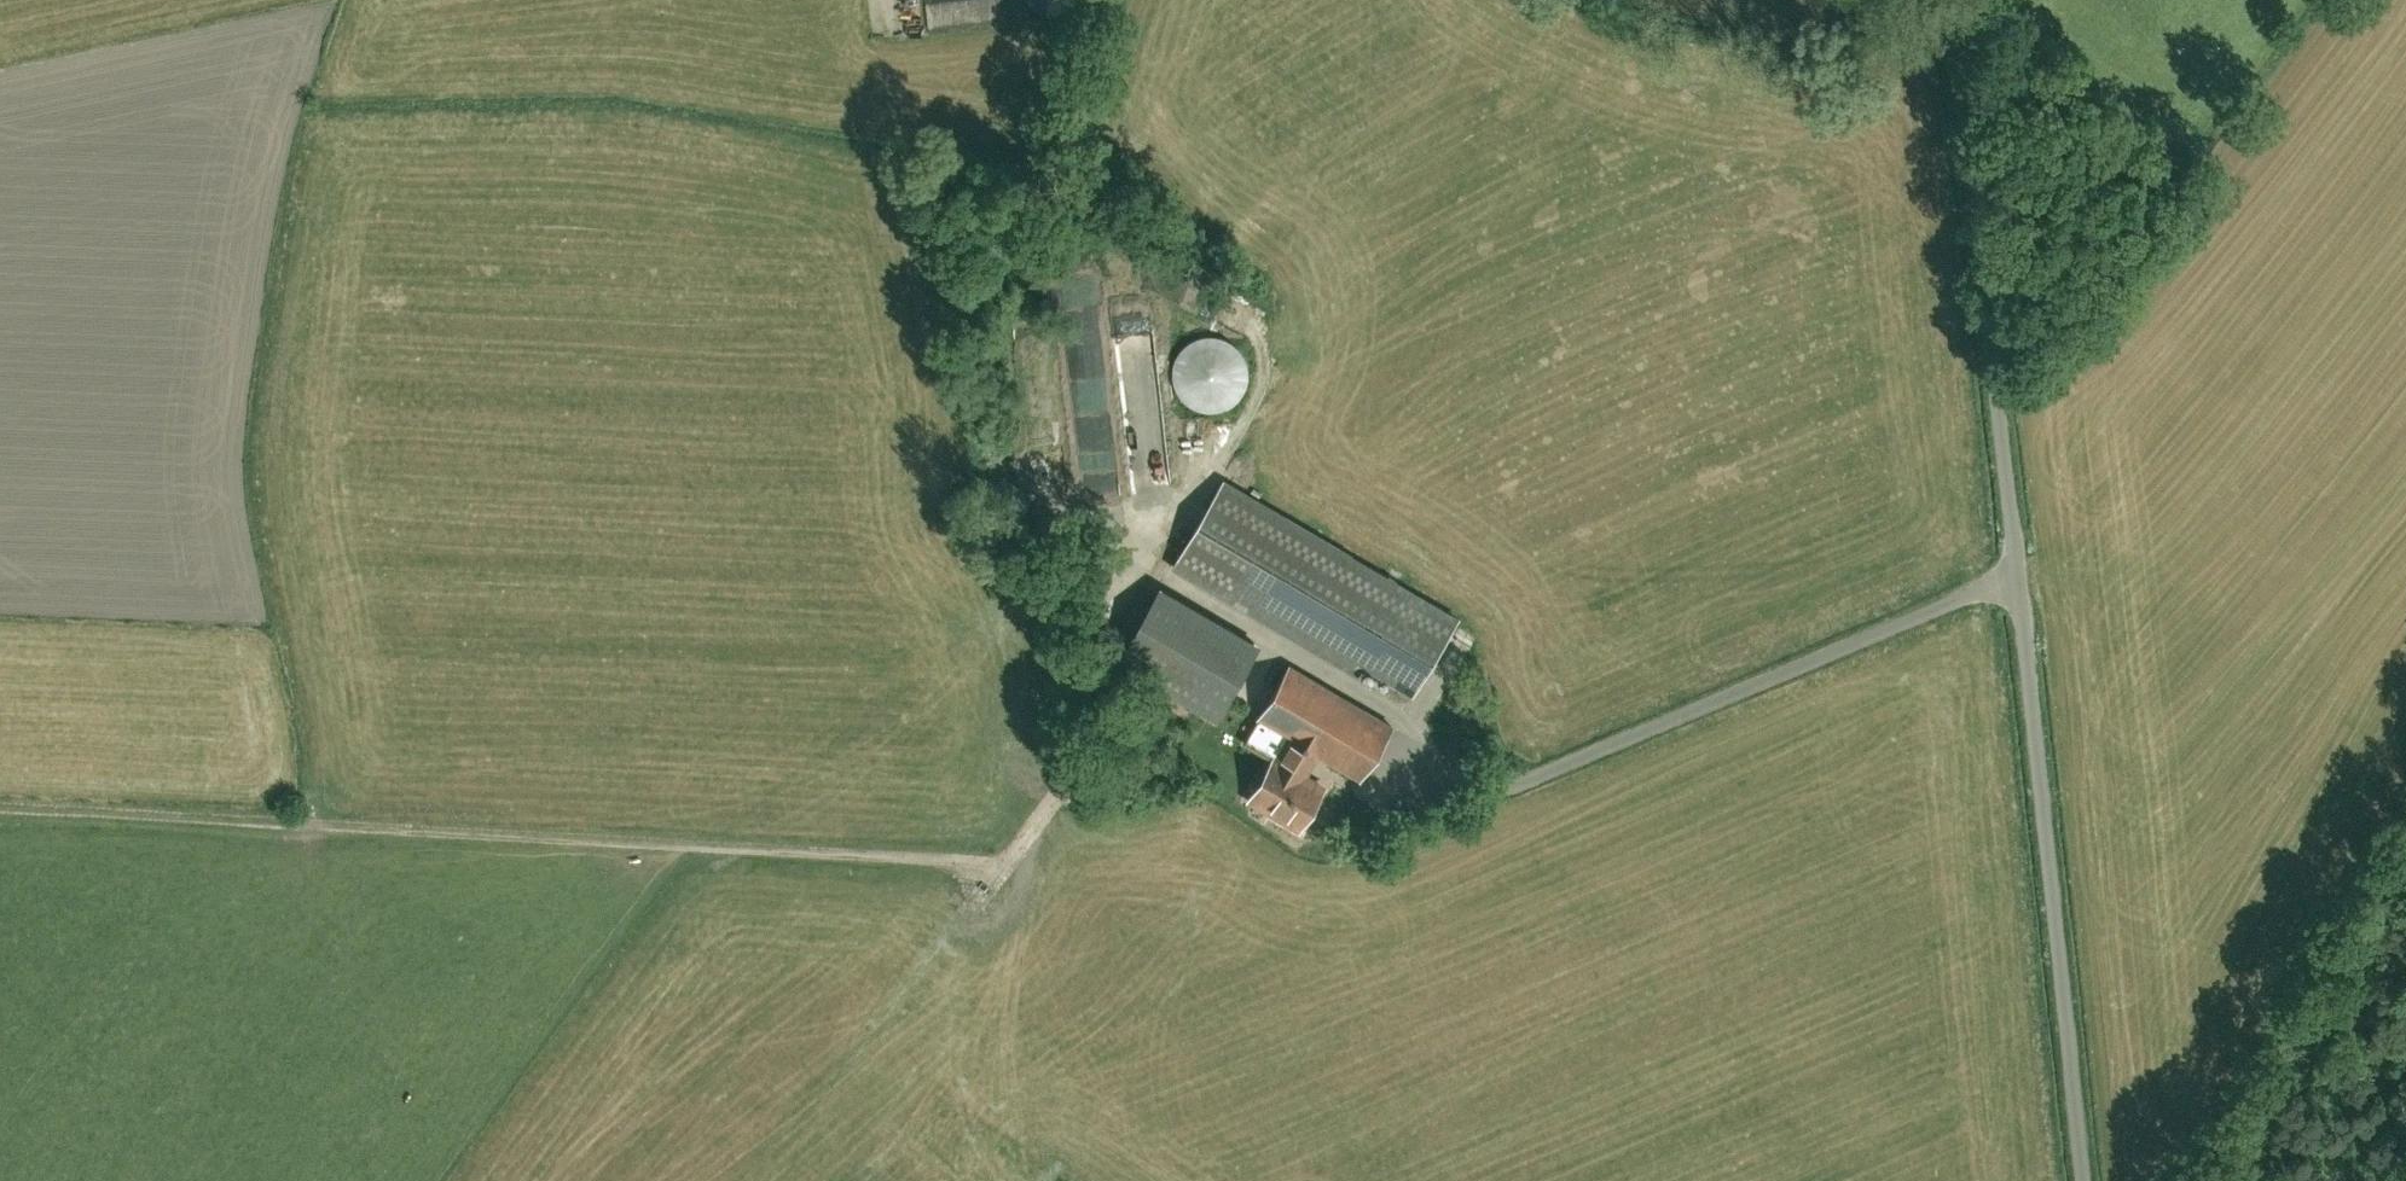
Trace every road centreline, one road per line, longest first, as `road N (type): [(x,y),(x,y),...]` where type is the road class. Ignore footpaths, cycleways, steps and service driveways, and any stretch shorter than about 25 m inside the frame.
road 1 (unclassified): [(2083,1180),(1969,156),(1936,0)]
road 2 (track): [(866,1037),(1108,720),(1107,616),(1144,576),(1410,722),(1411,762),(1440,789)]

